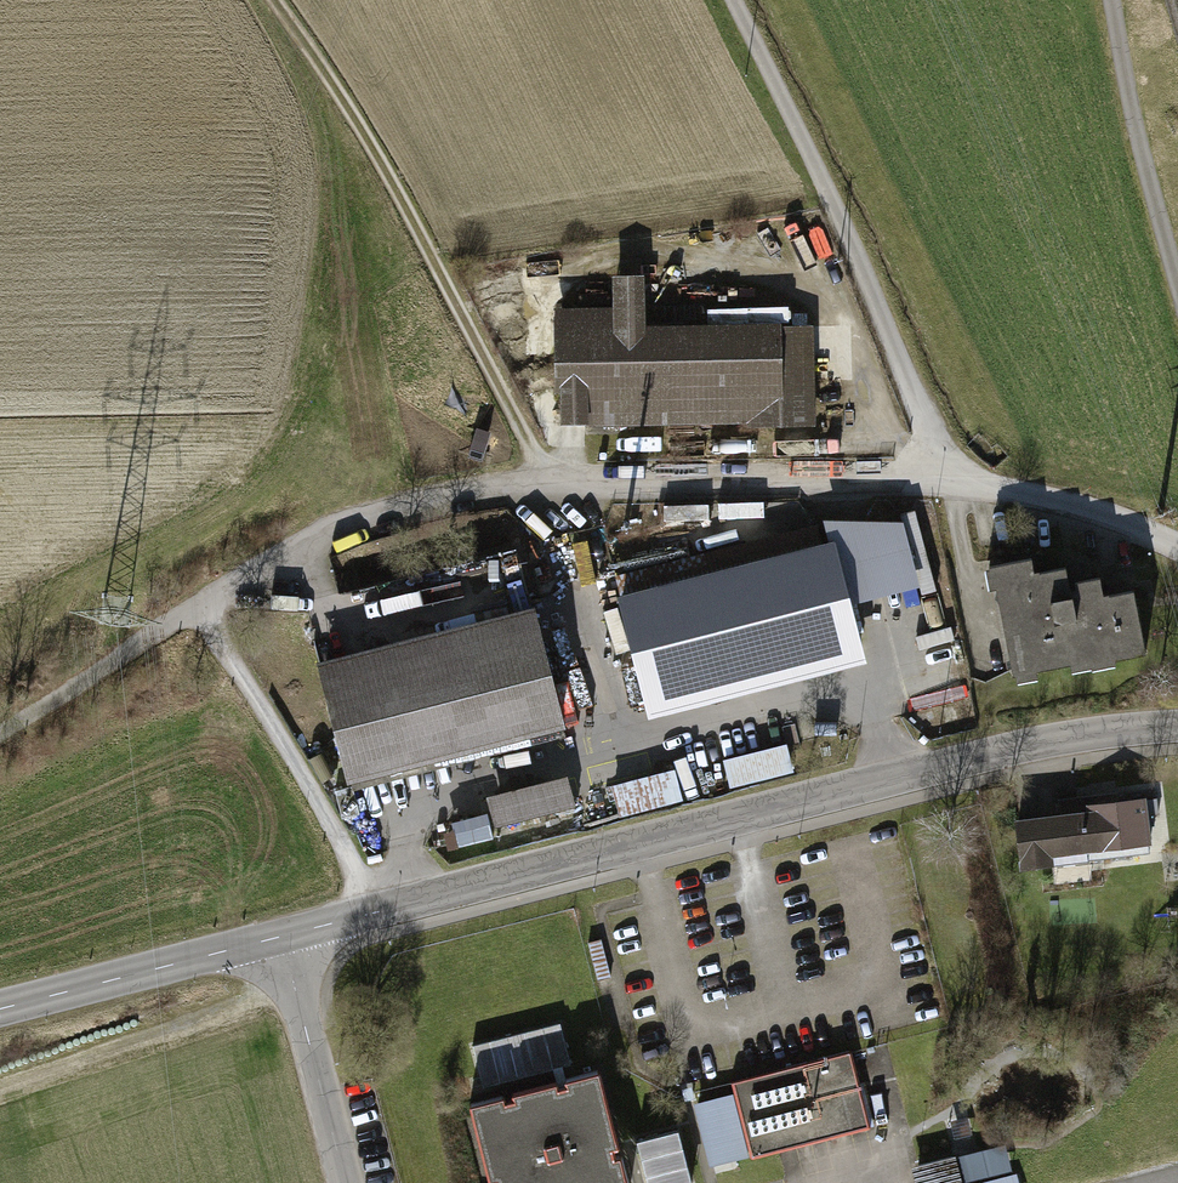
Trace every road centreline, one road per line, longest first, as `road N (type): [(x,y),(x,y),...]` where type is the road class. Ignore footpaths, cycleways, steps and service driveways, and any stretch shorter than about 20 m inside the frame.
road 1 (residential): [(1177,548),(1045,500),(932,483),(556,484),(356,521),(203,602)]
road 2 (tertiary): [(1177,728),(984,757),(380,912)]
road 3 (track): [(556,484),(390,175),(279,0)]
road 4 (track): [(932,483),(928,428),(835,203),(732,0)]
road 5 (residential): [(203,602),(380,912)]
road 6 (track): [(294,981),(0,1085)]
road 7 (tertiary): [(283,939),(0,1014)]
road 8 (unclassified): [(347,1182),(283,939)]
road 9 (residential): [(0,738),(203,602)]

